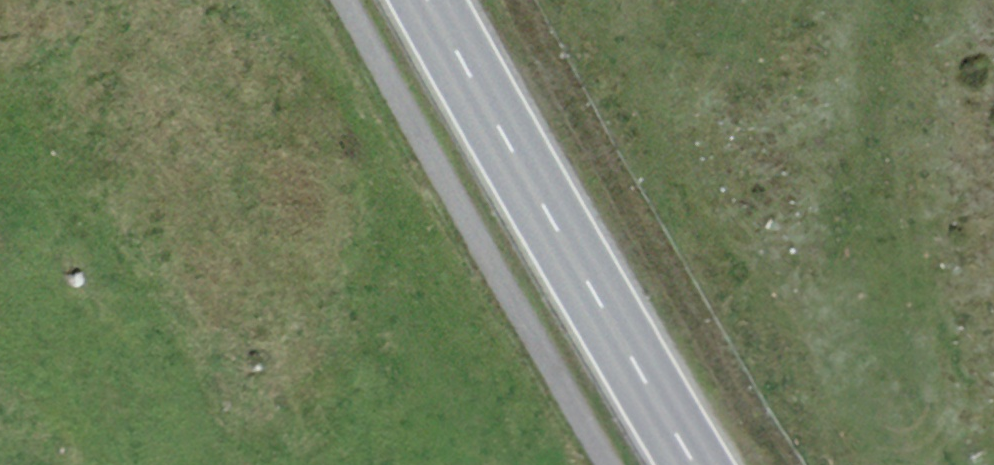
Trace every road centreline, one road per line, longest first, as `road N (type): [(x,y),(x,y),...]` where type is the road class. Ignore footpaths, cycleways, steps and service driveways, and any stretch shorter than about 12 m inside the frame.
road 1 (primary): [(698,464),(427,0)]
road 2 (track): [(617,464),(349,0)]

